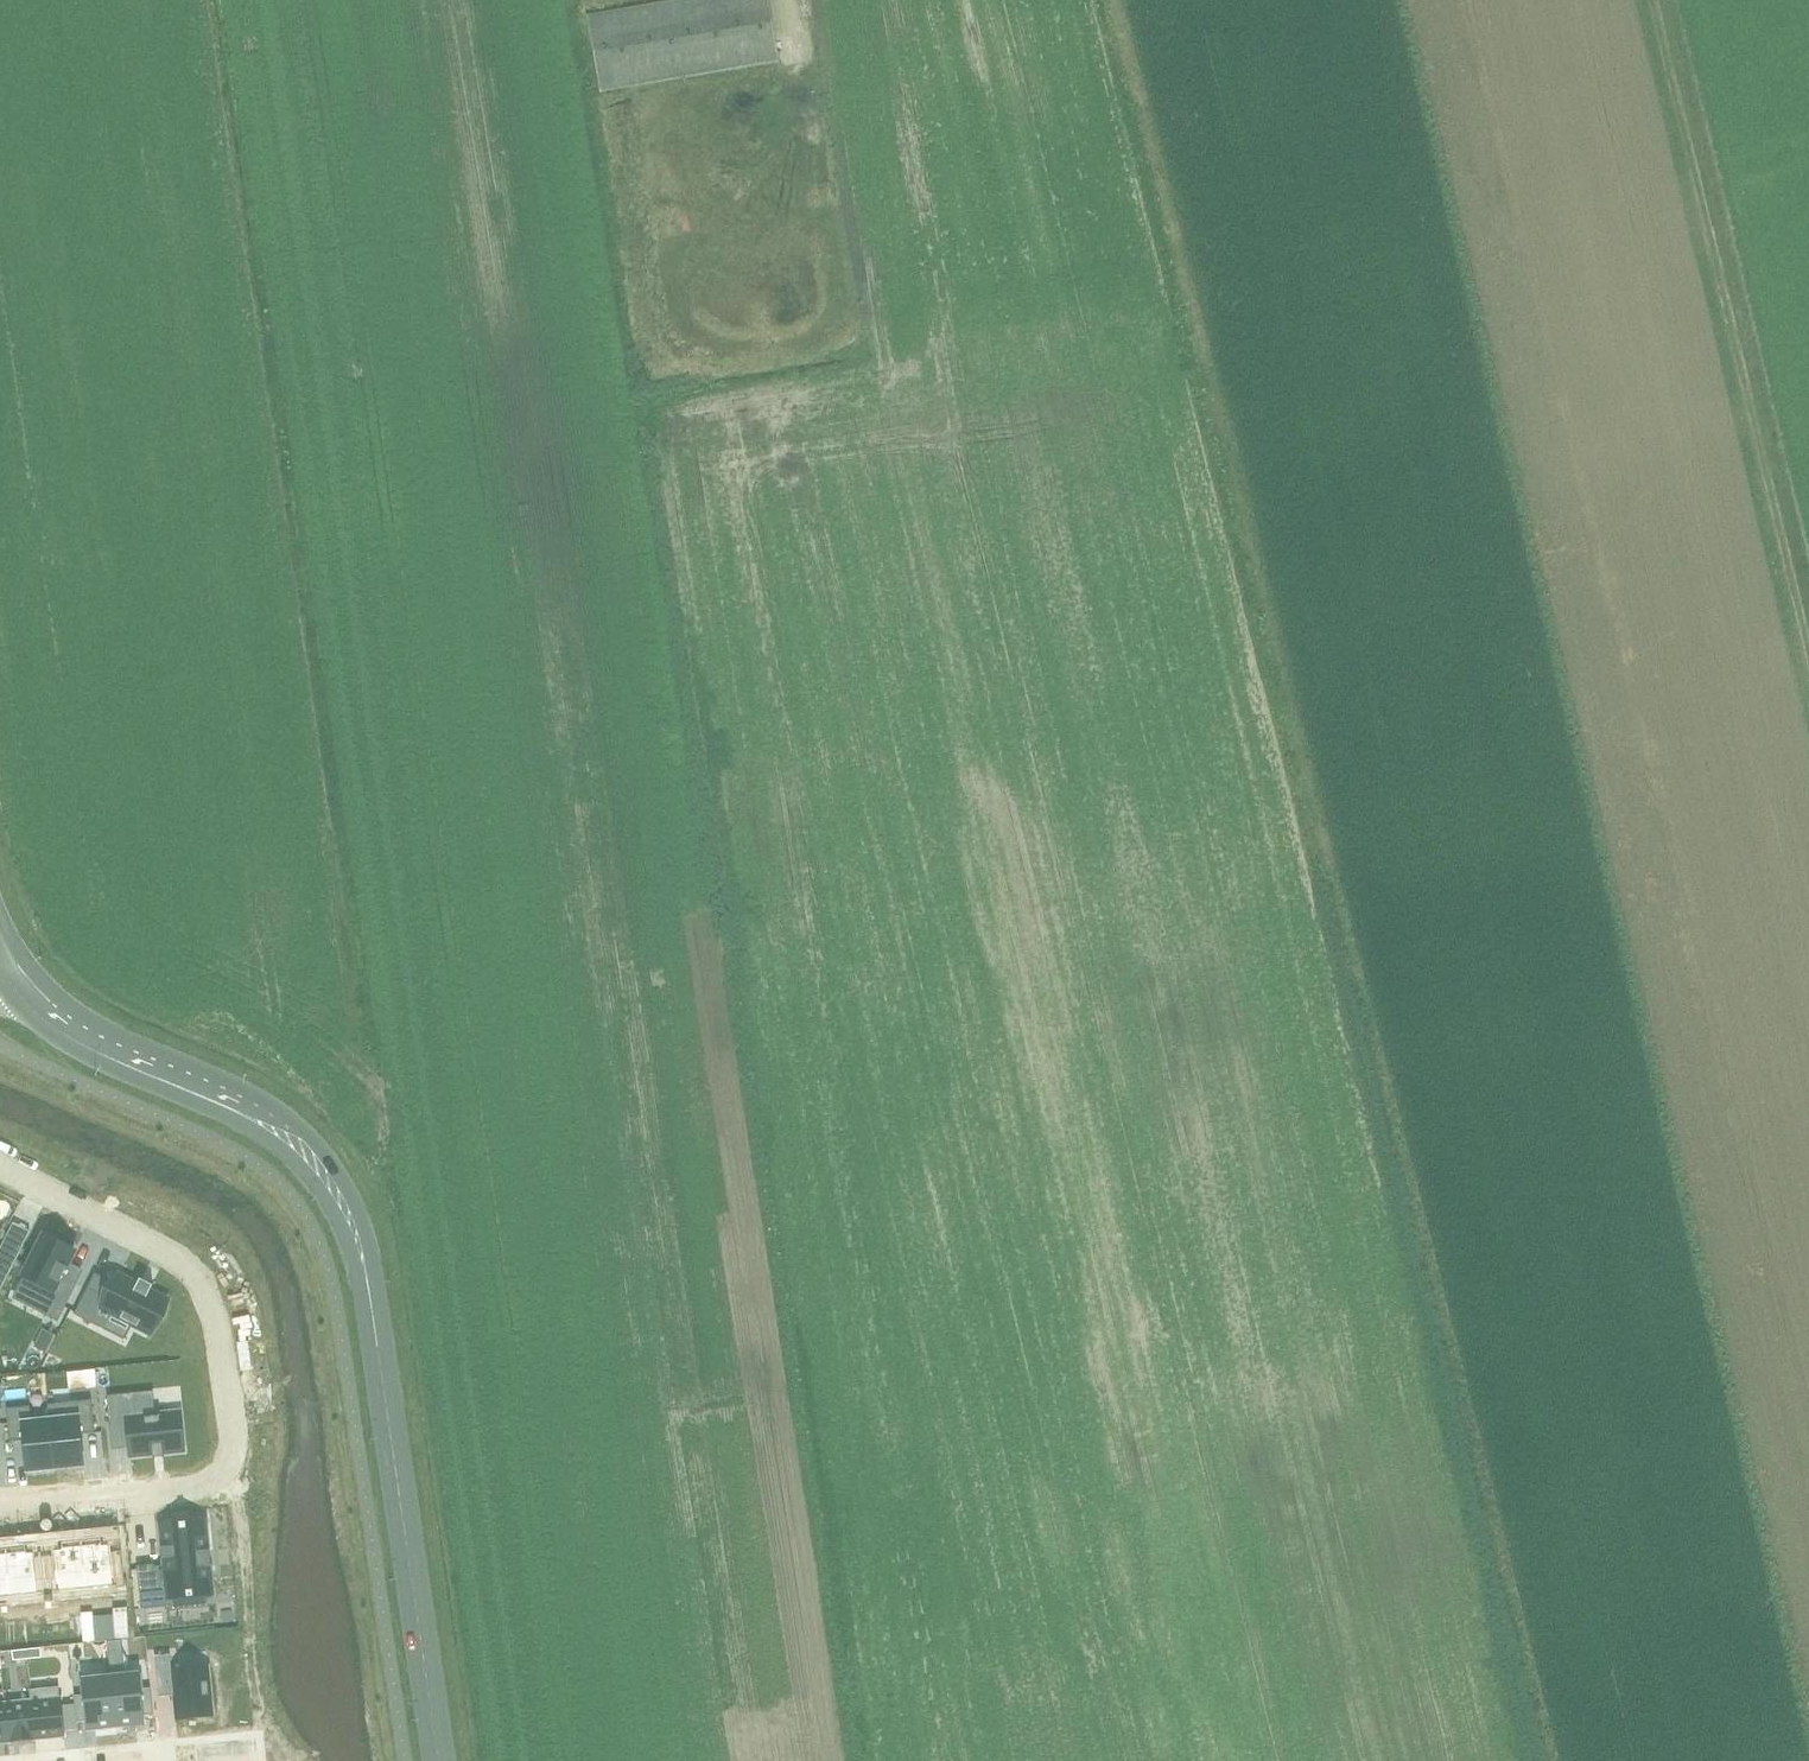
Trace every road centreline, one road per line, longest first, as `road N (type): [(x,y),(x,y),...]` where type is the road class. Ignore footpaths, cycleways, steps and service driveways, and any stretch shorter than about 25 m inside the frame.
road 1 (residential): [(0,1169),(192,1272),(205,1300),(225,1444),(215,1478),(0,1508)]
road 2 (secondary): [(371,1304),(365,1226),(322,1150),(246,1091),(93,1021),(24,960)]
road 3 (secondary): [(0,986),(35,1020),(103,1060),(276,1143),(327,1200),(371,1304)]
road 4 (secondary): [(371,1304),(437,1760)]

